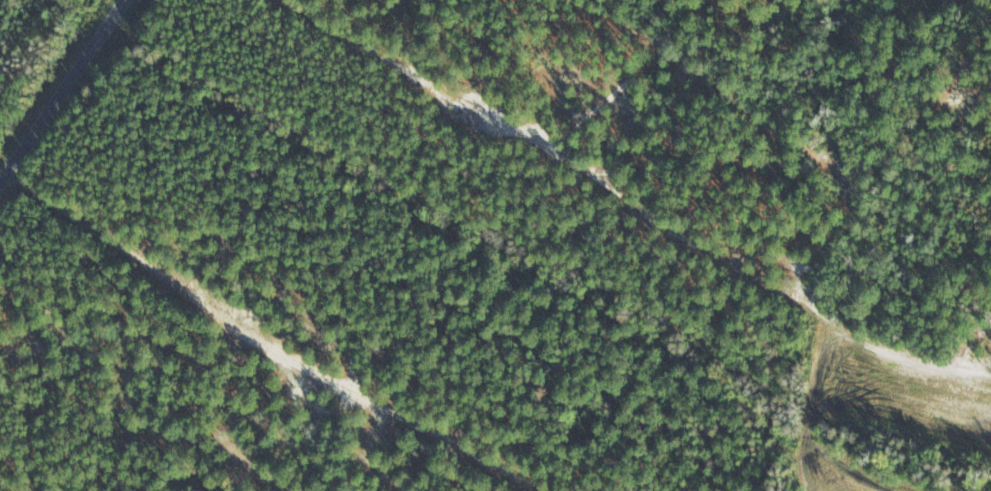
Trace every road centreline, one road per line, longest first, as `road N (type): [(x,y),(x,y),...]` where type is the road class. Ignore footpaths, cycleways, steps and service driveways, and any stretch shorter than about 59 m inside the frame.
road 1 (residential): [(787,490),(829,338),(783,278),(821,258),(868,149),(889,82),(879,0)]
road 2 (residential): [(0,186),(125,0)]

